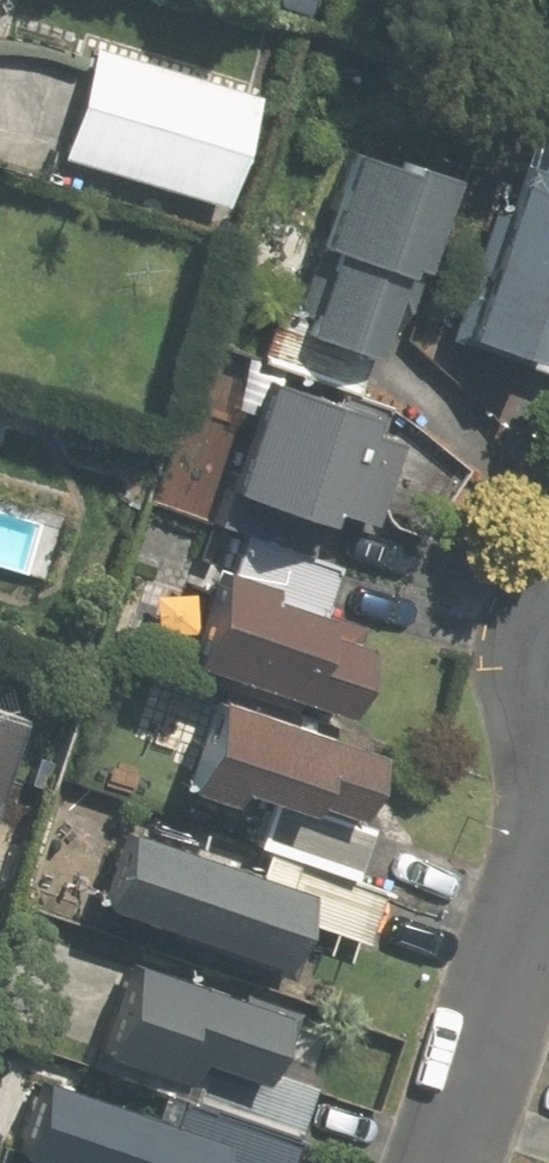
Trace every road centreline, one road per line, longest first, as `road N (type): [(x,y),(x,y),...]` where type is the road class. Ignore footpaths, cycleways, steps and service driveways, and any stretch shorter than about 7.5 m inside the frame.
road 1 (residential): [(443,1162),(548,842)]

